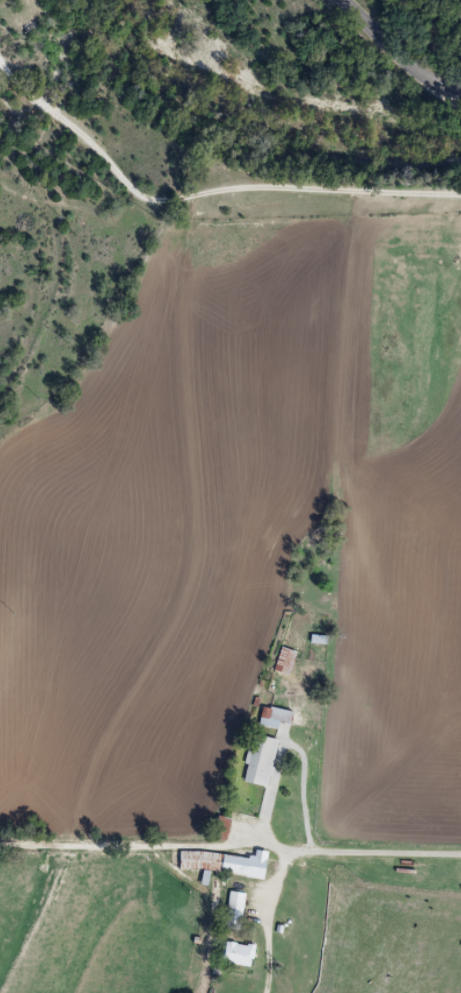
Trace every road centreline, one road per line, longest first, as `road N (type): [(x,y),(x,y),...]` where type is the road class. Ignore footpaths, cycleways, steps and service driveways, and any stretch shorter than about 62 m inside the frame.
road 1 (tertiary): [(460,95),(424,81),(345,0)]

